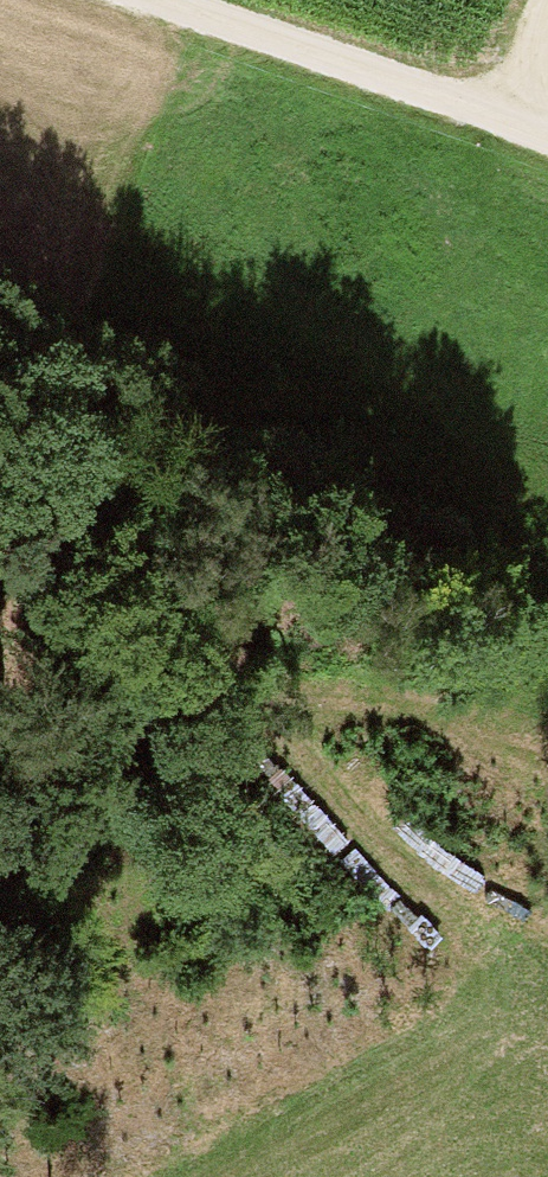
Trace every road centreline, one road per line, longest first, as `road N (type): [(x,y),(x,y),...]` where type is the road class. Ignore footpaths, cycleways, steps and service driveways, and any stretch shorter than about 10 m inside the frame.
road 1 (track): [(0,433),(432,870)]
road 2 (track): [(156,0),(520,125)]
road 3 (track): [(0,830),(79,784),(223,662)]

